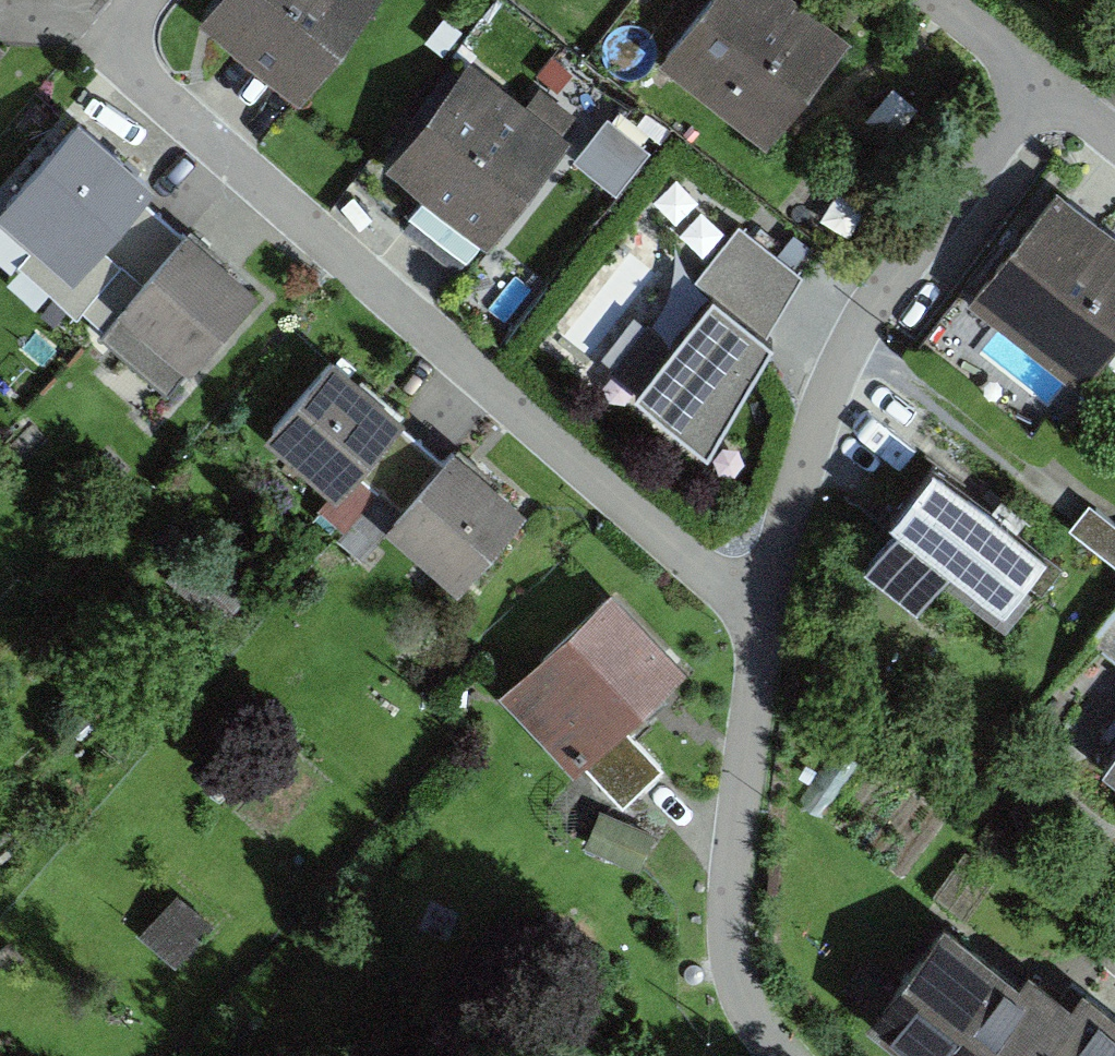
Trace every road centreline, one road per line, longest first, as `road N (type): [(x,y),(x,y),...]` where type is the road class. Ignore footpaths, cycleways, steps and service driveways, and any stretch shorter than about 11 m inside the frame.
road 1 (residential): [(142,78),(759,623)]
road 2 (residential): [(759,623),(807,447),(857,342),(1010,127),(1018,92),(1012,65),(995,38),(946,0)]
road 3 (residential): [(795,1055),(772,1032),(743,967),(732,897),(759,623)]

